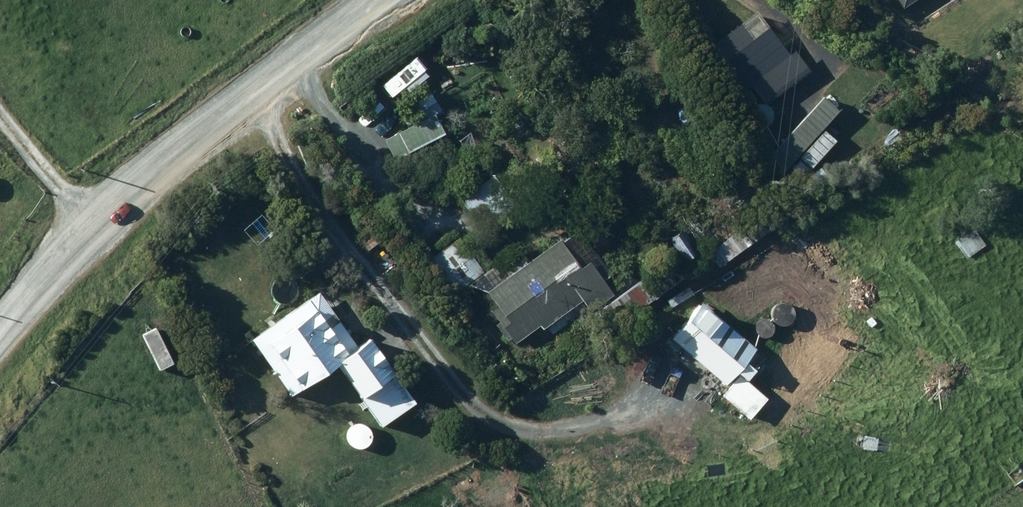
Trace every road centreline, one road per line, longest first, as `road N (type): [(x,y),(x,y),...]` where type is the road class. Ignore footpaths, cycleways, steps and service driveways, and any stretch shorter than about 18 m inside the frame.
road 1 (residential): [(0,353),(164,166),(386,0)]

